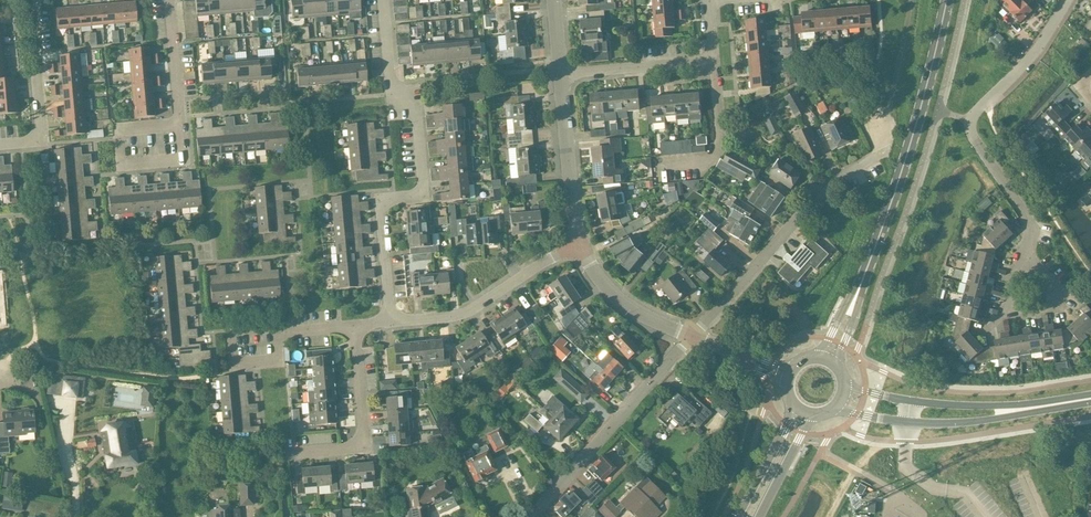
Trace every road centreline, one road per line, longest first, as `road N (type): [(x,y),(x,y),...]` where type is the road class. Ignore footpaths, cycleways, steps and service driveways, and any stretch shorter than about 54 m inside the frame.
road 1 (secondary): [(829,360),(868,283),(950,0)]
road 2 (residential): [(390,322),(381,202),(421,195),(426,177),(413,99),(387,86),(379,0)]
road 3 (residential): [(1027,247),(1030,223),(967,123),(1033,55),(1069,0)]
road 4 (residential): [(692,338),(821,190),(875,155),(884,115)]
road 5 (residential): [(533,516),(692,338)]
road 6 (residential): [(390,322),(458,315),(579,245)]
road 7 (residential): [(282,454),(361,448),(354,325)]
road 8 (residential): [(33,0),(40,136),(0,145)]
road 9 (residential): [(559,74),(579,245)]
road 10 (residential): [(181,121),(120,125),(123,168),(185,163)]
road 11 (residential): [(276,335),(279,365),(233,369),(230,331),(276,326)]
road 12 (residential): [(559,74),(714,61)]
road 13 (residential): [(579,245),(624,306),(692,338)]
road 14 (residential): [(666,169),(707,161),(720,141),(714,61)]
road 15 (tertiary): [(910,423),(968,424),(1048,407)]
road 16 (tertiary): [(1048,407),(912,403)]
road 17 (residential): [(1027,247),(1002,302),(1011,316),(1057,310),(1061,299)]
road 18 (residential): [(181,121),(170,0)]

